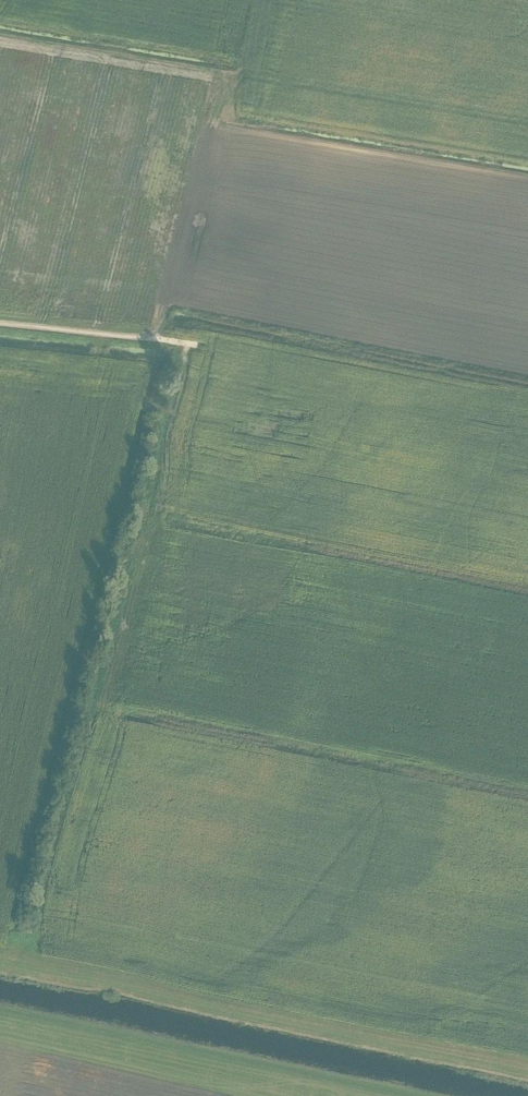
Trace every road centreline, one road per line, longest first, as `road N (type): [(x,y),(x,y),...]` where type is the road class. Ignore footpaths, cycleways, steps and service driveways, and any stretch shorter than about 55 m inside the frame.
road 1 (track): [(0,322),(179,341)]

